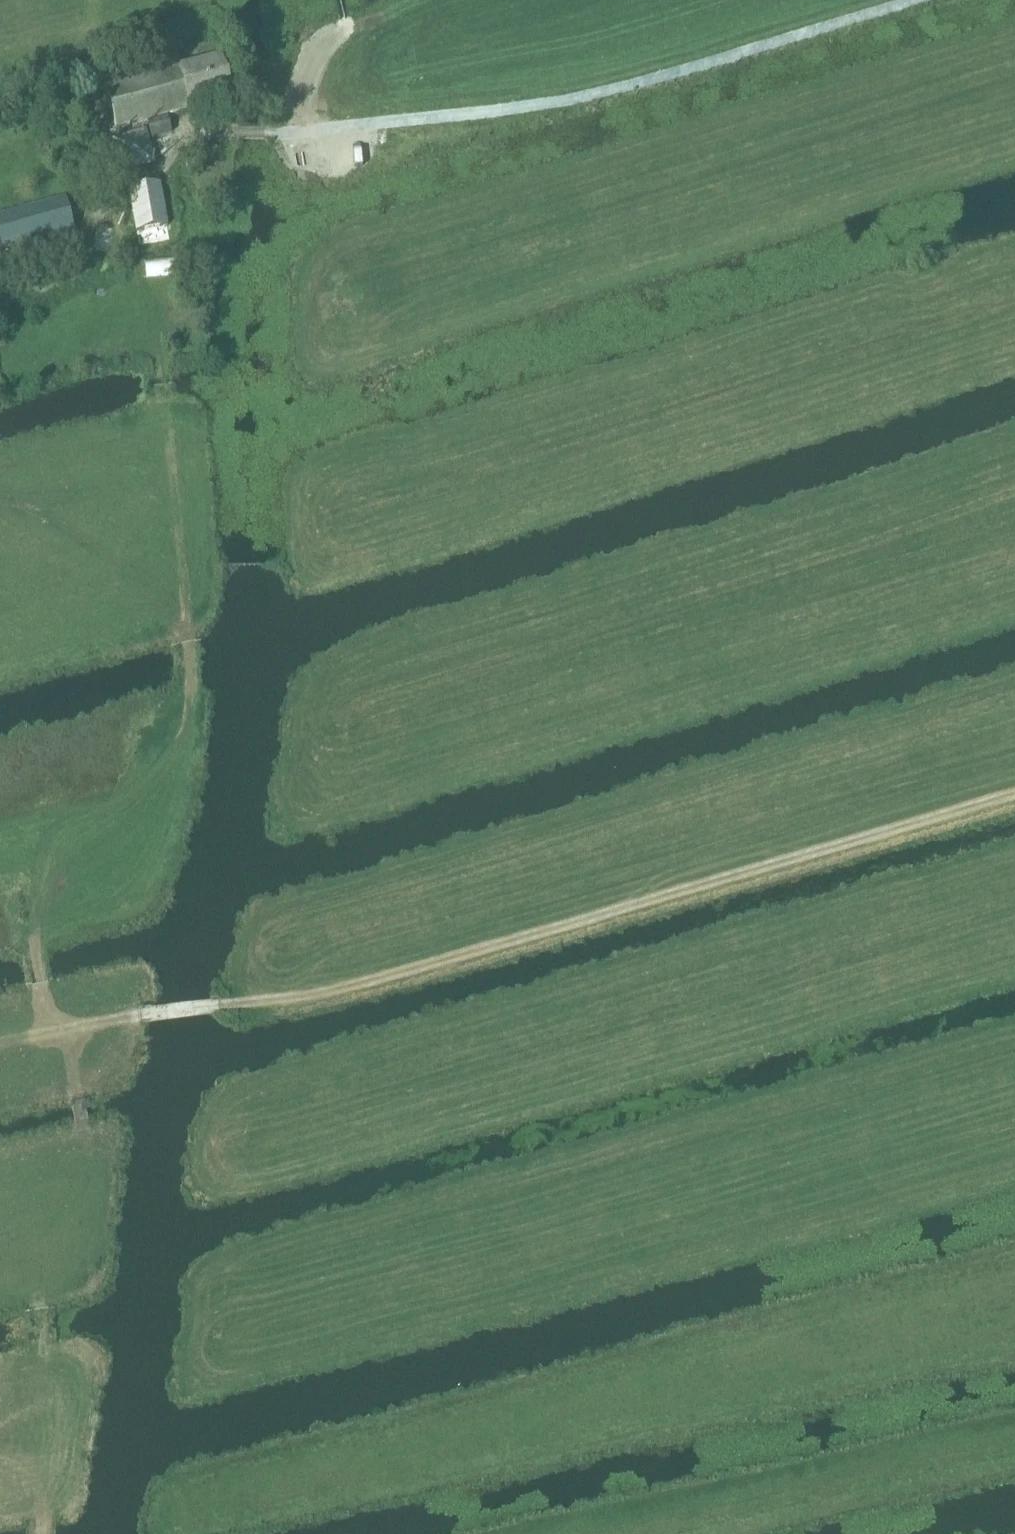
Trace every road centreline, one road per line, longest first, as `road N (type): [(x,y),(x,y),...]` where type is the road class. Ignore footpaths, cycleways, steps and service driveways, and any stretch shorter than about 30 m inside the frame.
road 1 (track): [(58,1025),(336,990),(1014,794)]
road 2 (track): [(42,1533),(40,1303),(85,1130),(5,874)]

